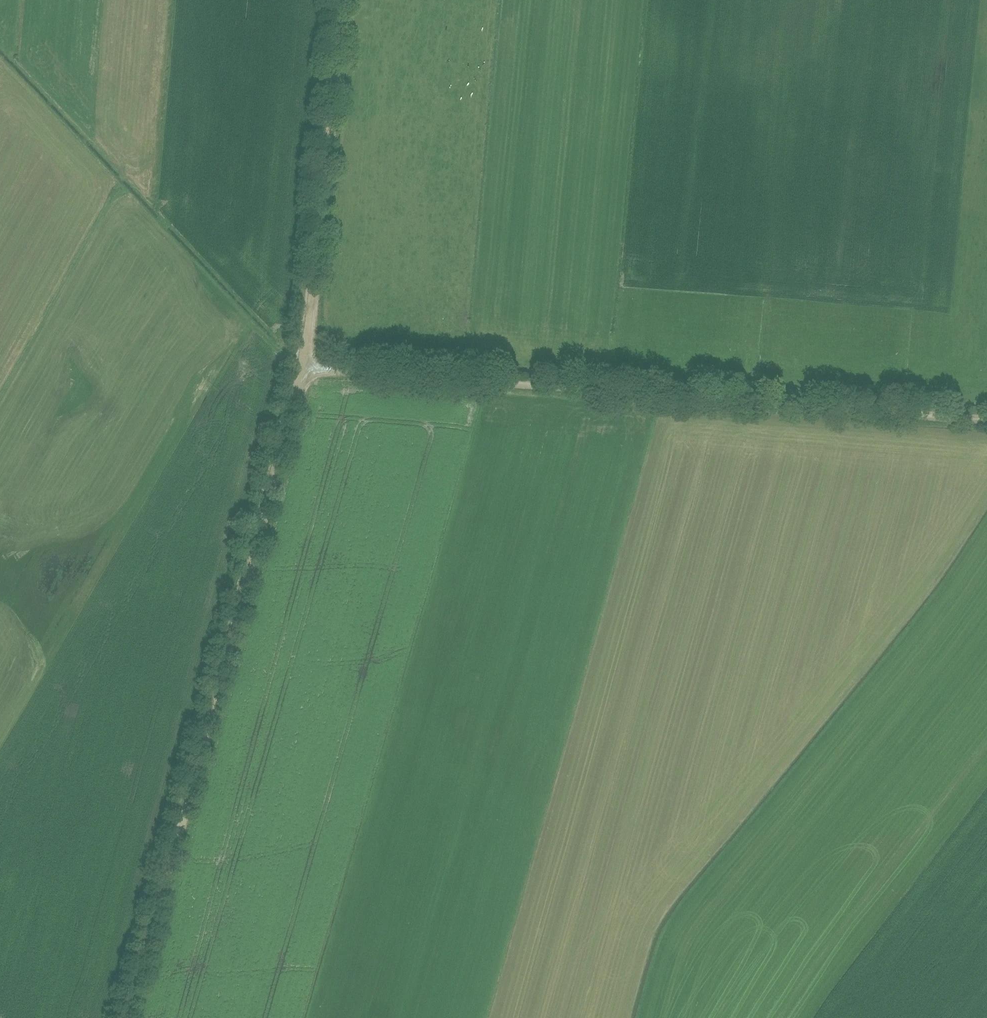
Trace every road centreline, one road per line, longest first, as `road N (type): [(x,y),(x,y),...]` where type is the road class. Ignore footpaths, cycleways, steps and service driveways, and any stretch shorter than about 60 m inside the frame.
road 1 (track): [(345,0),(303,365),(127,1017)]
road 2 (track): [(986,421),(295,362)]

